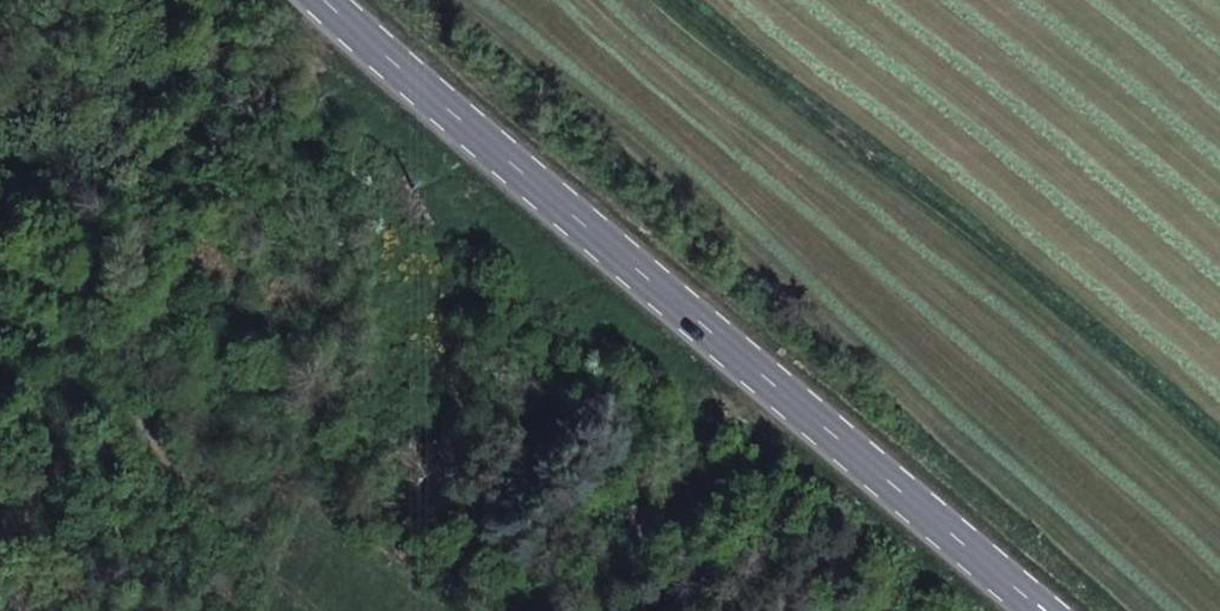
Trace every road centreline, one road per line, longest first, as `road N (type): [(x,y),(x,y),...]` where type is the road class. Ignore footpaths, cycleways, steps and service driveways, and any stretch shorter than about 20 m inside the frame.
road 1 (secondary): [(1049,610),(334,0)]

